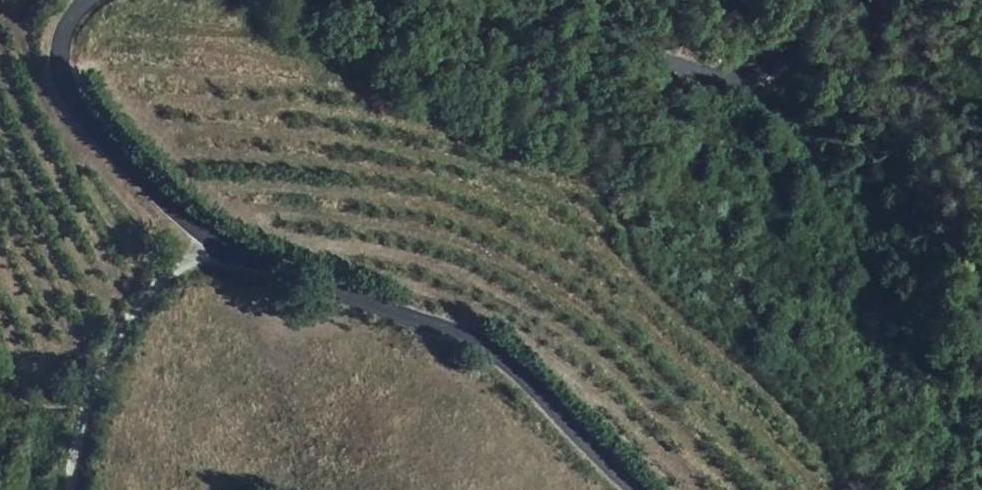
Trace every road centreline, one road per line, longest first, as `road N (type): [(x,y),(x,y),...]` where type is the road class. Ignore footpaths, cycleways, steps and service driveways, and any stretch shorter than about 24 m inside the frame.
road 1 (unclassified): [(634,489),(479,345),(221,250),(144,185),(92,130),(58,79),(56,45),(83,0)]
road 2 (unclassified): [(292,0),(600,43),(737,79),(773,70),(800,43),(815,0)]
road 3 (track): [(87,393),(145,299),(169,276),(221,250)]

